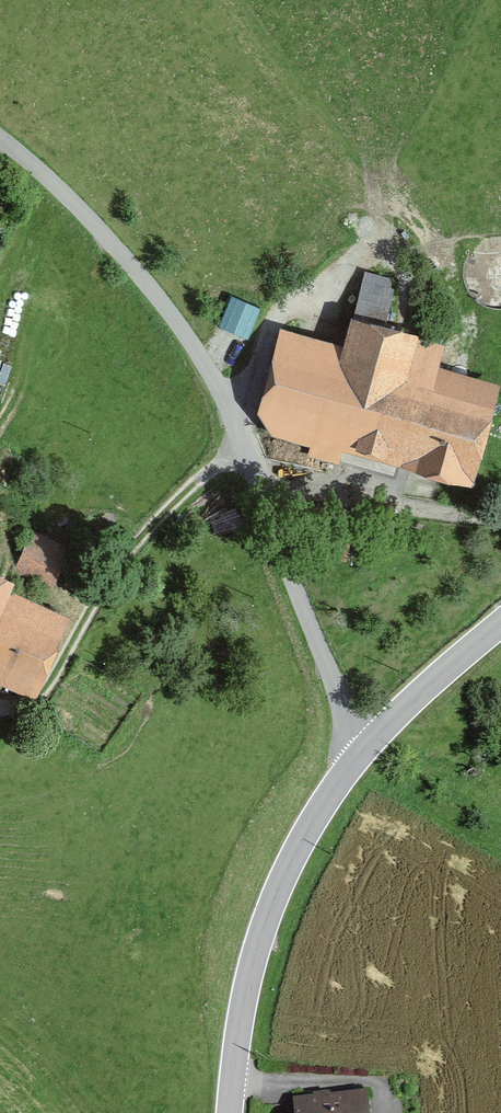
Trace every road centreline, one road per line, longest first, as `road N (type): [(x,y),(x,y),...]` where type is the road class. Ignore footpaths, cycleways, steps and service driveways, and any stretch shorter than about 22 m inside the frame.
road 1 (unclassified): [(357,757),(242,449),(165,296),(0,142)]
road 2 (tertiary): [(357,757),(301,841),(264,926),(228,1112)]
road 3 (track): [(0,703),(38,700),(131,535),(205,469),(242,449)]
road 4 (track): [(500,515),(328,494),(248,465)]
road 5 (tertiary): [(500,624),(357,757)]

